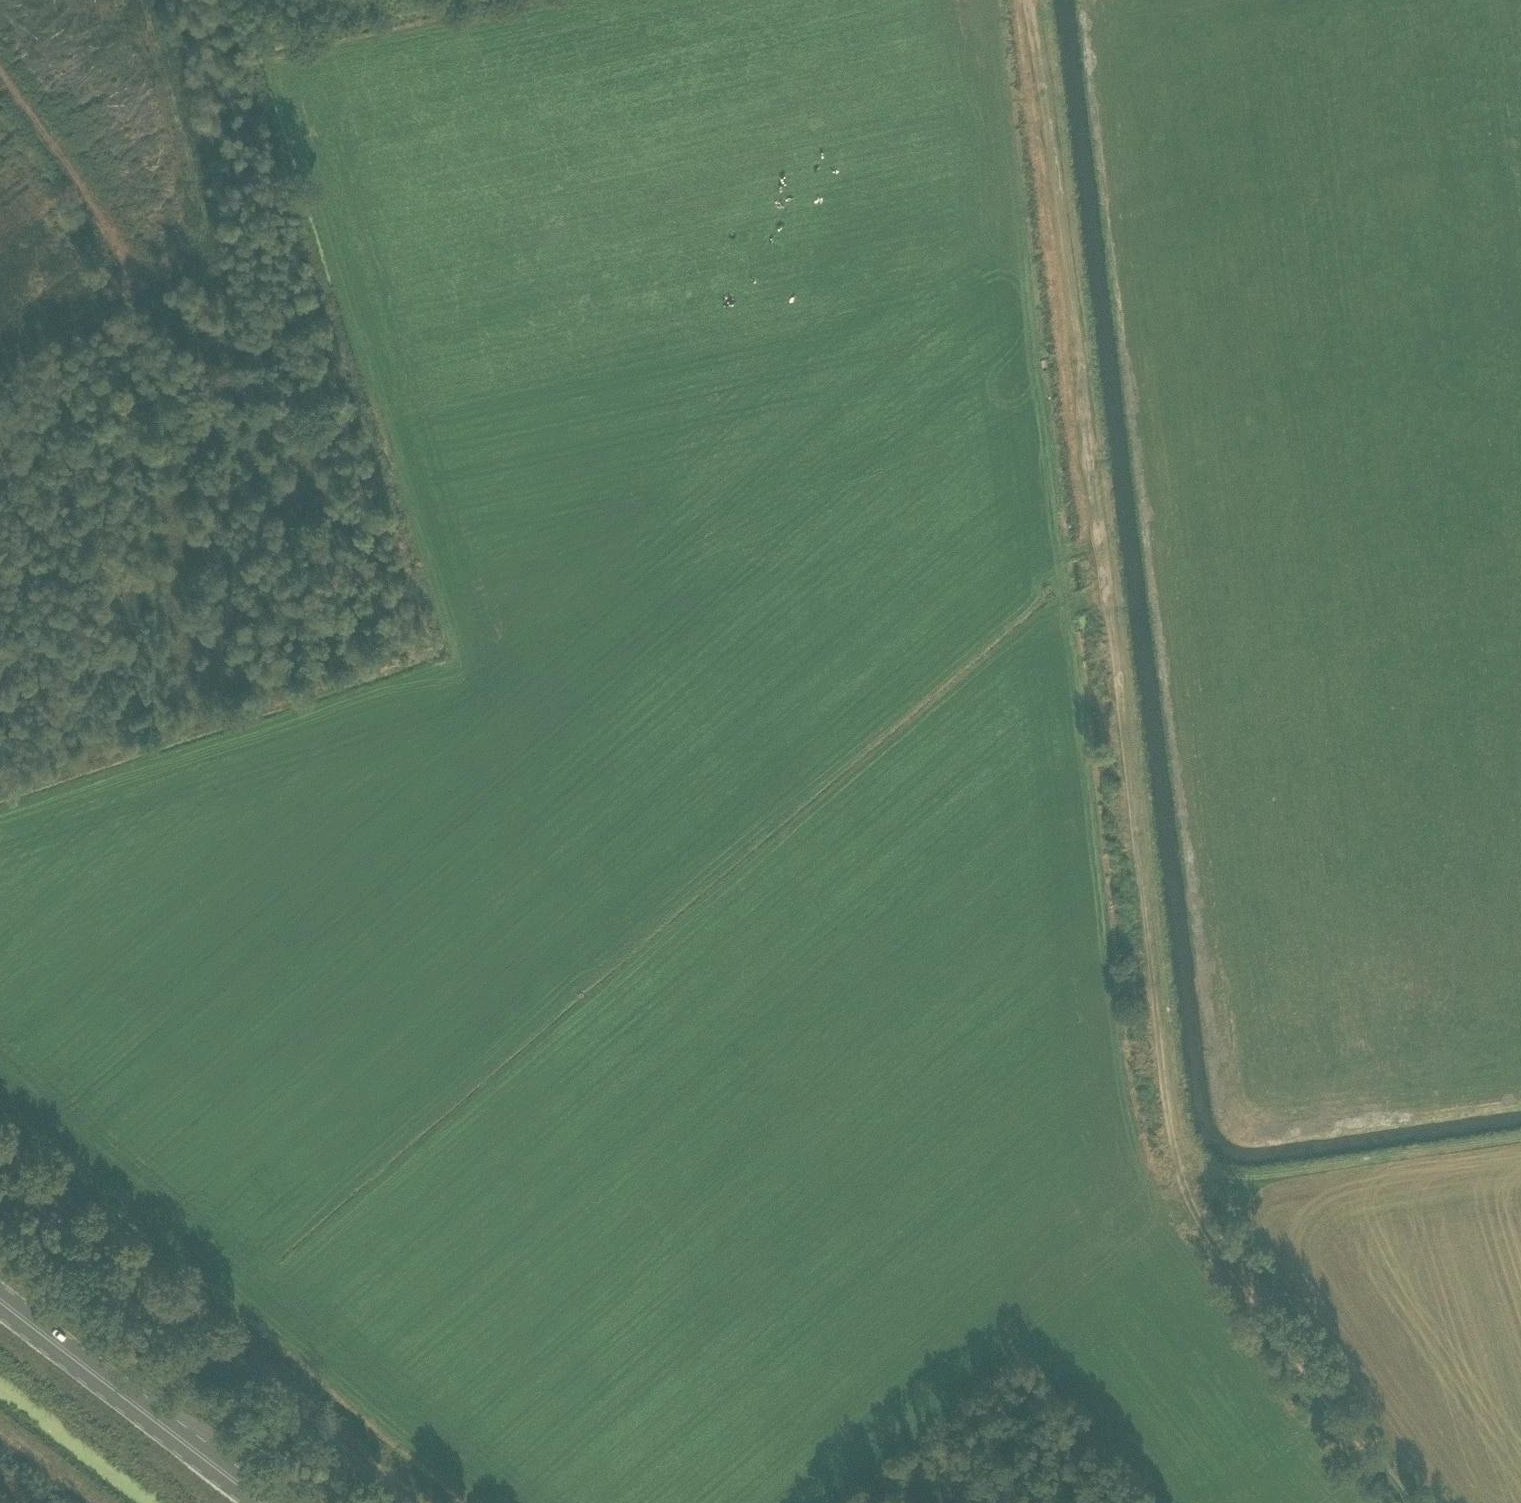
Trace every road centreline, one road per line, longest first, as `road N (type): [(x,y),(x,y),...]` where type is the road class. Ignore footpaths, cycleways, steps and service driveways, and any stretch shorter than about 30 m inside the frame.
road 1 (track): [(1397,1502),(1197,1222),(1176,1160),(1029,0)]
road 2 (unclassified): [(398,1502),(0,1166)]
road 3 (primary): [(268,1502),(0,1299)]
road 4 (track): [(99,1502),(0,1426)]

